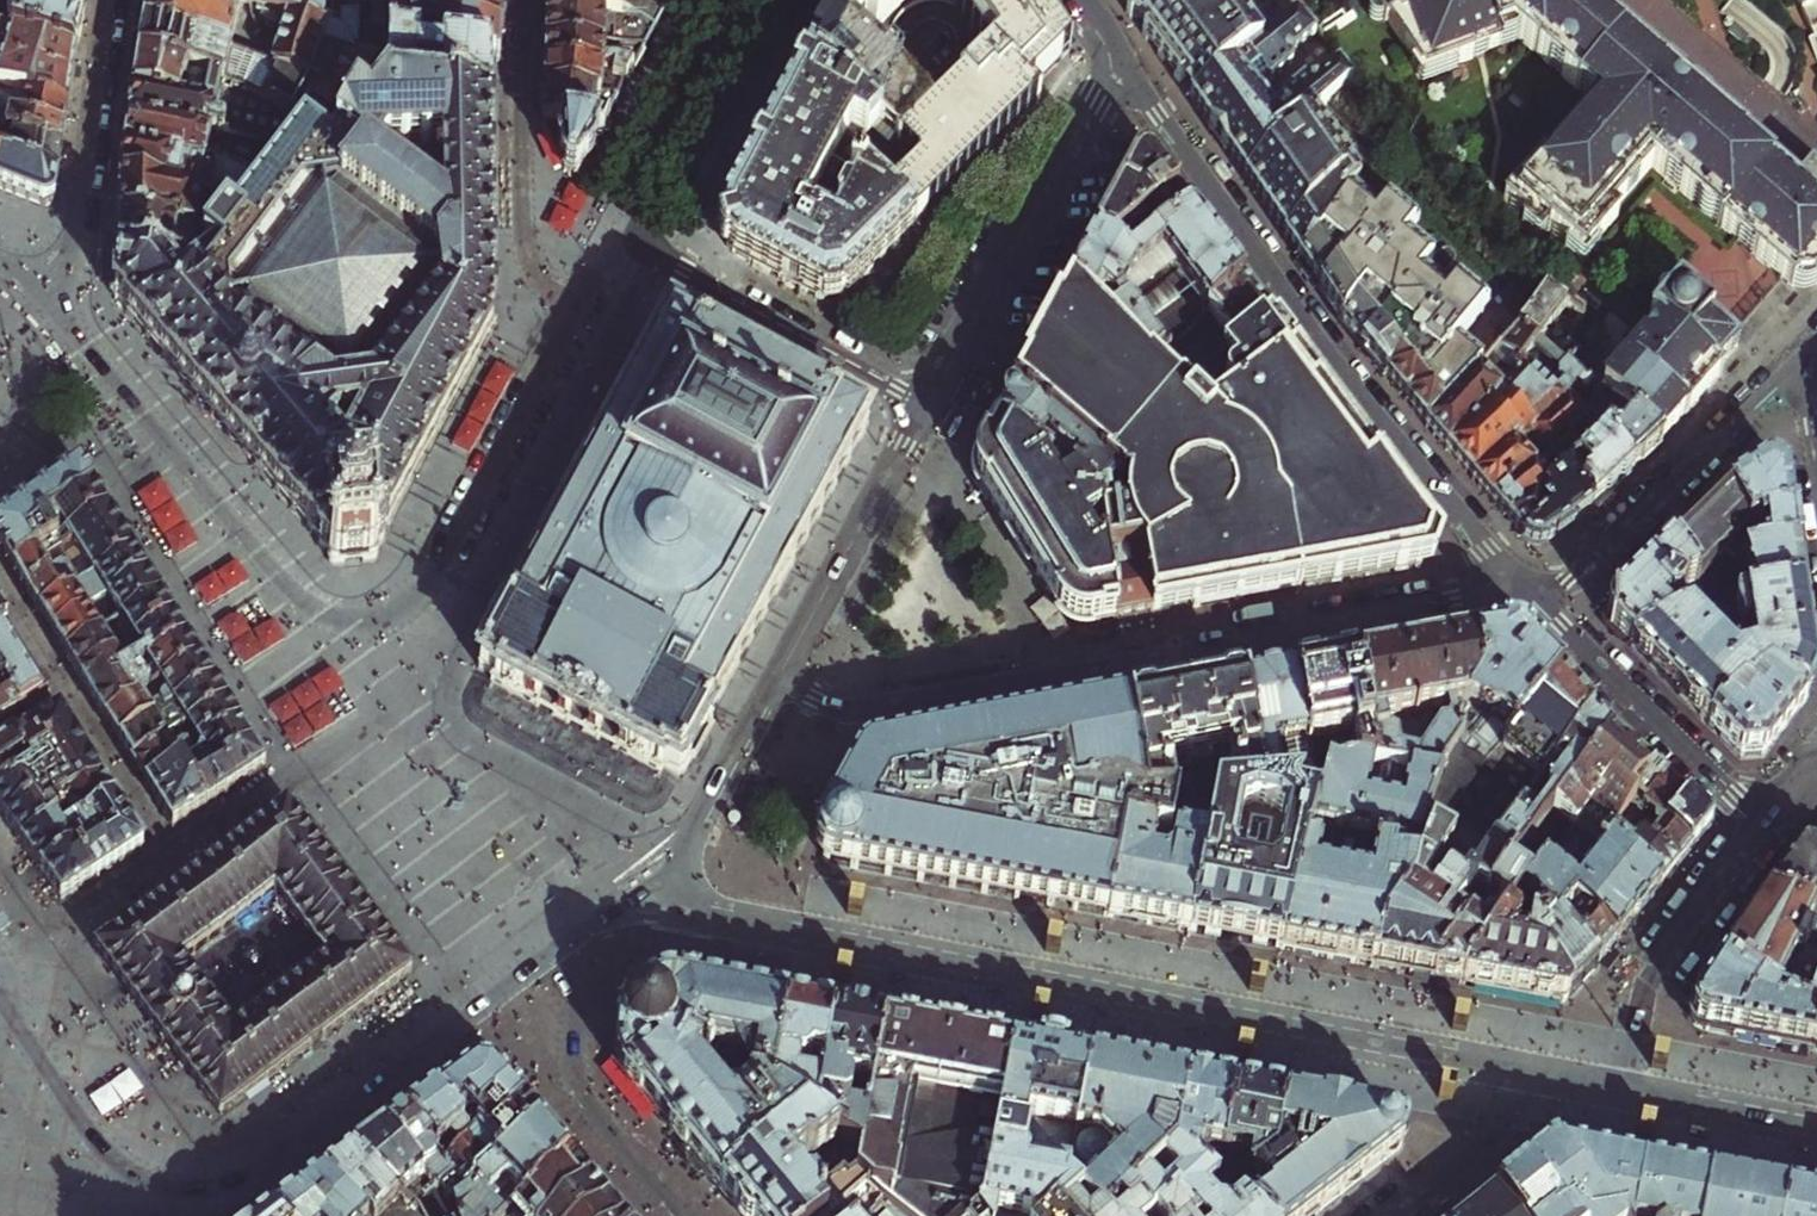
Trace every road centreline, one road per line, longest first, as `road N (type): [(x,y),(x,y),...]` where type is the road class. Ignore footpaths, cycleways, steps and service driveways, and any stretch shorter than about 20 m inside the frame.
road 1 (residential): [(777,675),(647,895),(1575,1078)]
road 2 (residential): [(616,235),(416,622),(359,629),(317,614),(74,331),(47,271)]
road 3 (residential): [(1531,596),(848,712),(777,675)]
road 4 (residential): [(1531,596),(1285,300),(1128,73)]
road 5 (residential): [(928,402),(1096,102),(1128,73)]
road 6 (residential): [(1806,359),(1584,567),(1531,596)]
road 7 (residential): [(616,235),(928,402)]
road 8 (residential): [(1767,814),(1531,596)]
road 9 (residential): [(1767,814),(1638,989),(1614,1085)]
road 10 (residential): [(928,402),(777,675)]
road 11 (residential): [(47,271),(84,216),(110,0)]
road 12 (residential): [(749,0),(616,235)]
road 13 (residential): [(1395,1215),(1575,1078)]
road 14 (residential): [(1614,1085),(1816,1125)]

